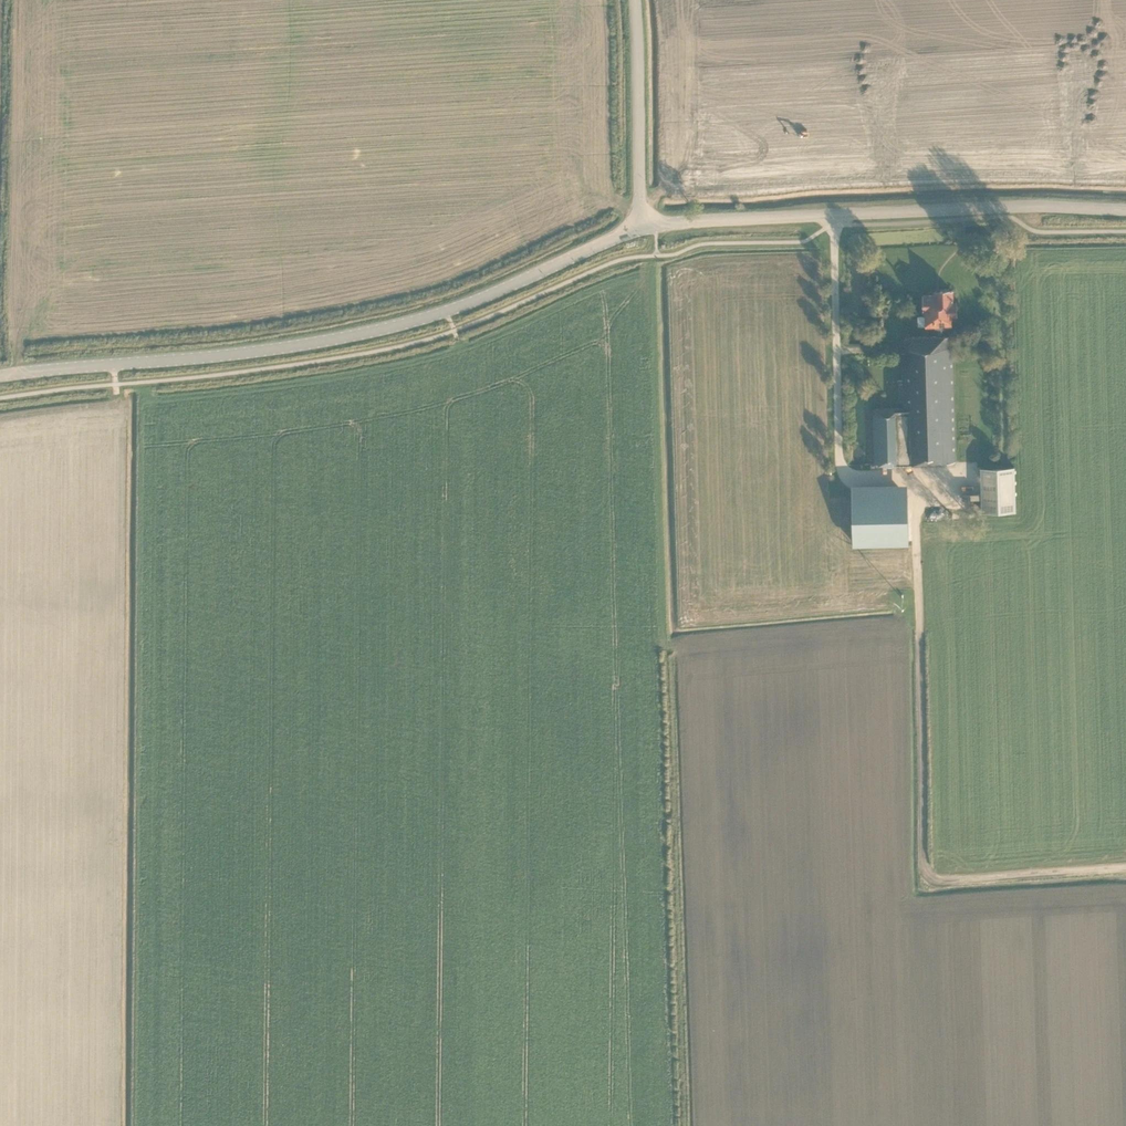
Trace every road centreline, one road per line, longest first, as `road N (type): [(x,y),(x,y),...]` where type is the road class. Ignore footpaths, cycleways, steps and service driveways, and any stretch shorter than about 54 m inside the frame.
road 1 (tertiary): [(0,374),(231,353),(385,327),(448,310),(646,224)]
road 2 (track): [(914,474),(923,866),(930,879),(1125,868)]
road 3 (tertiary): [(1125,208),(1034,204),(646,224)]
road 4 (tertiary): [(646,224),(635,0)]

